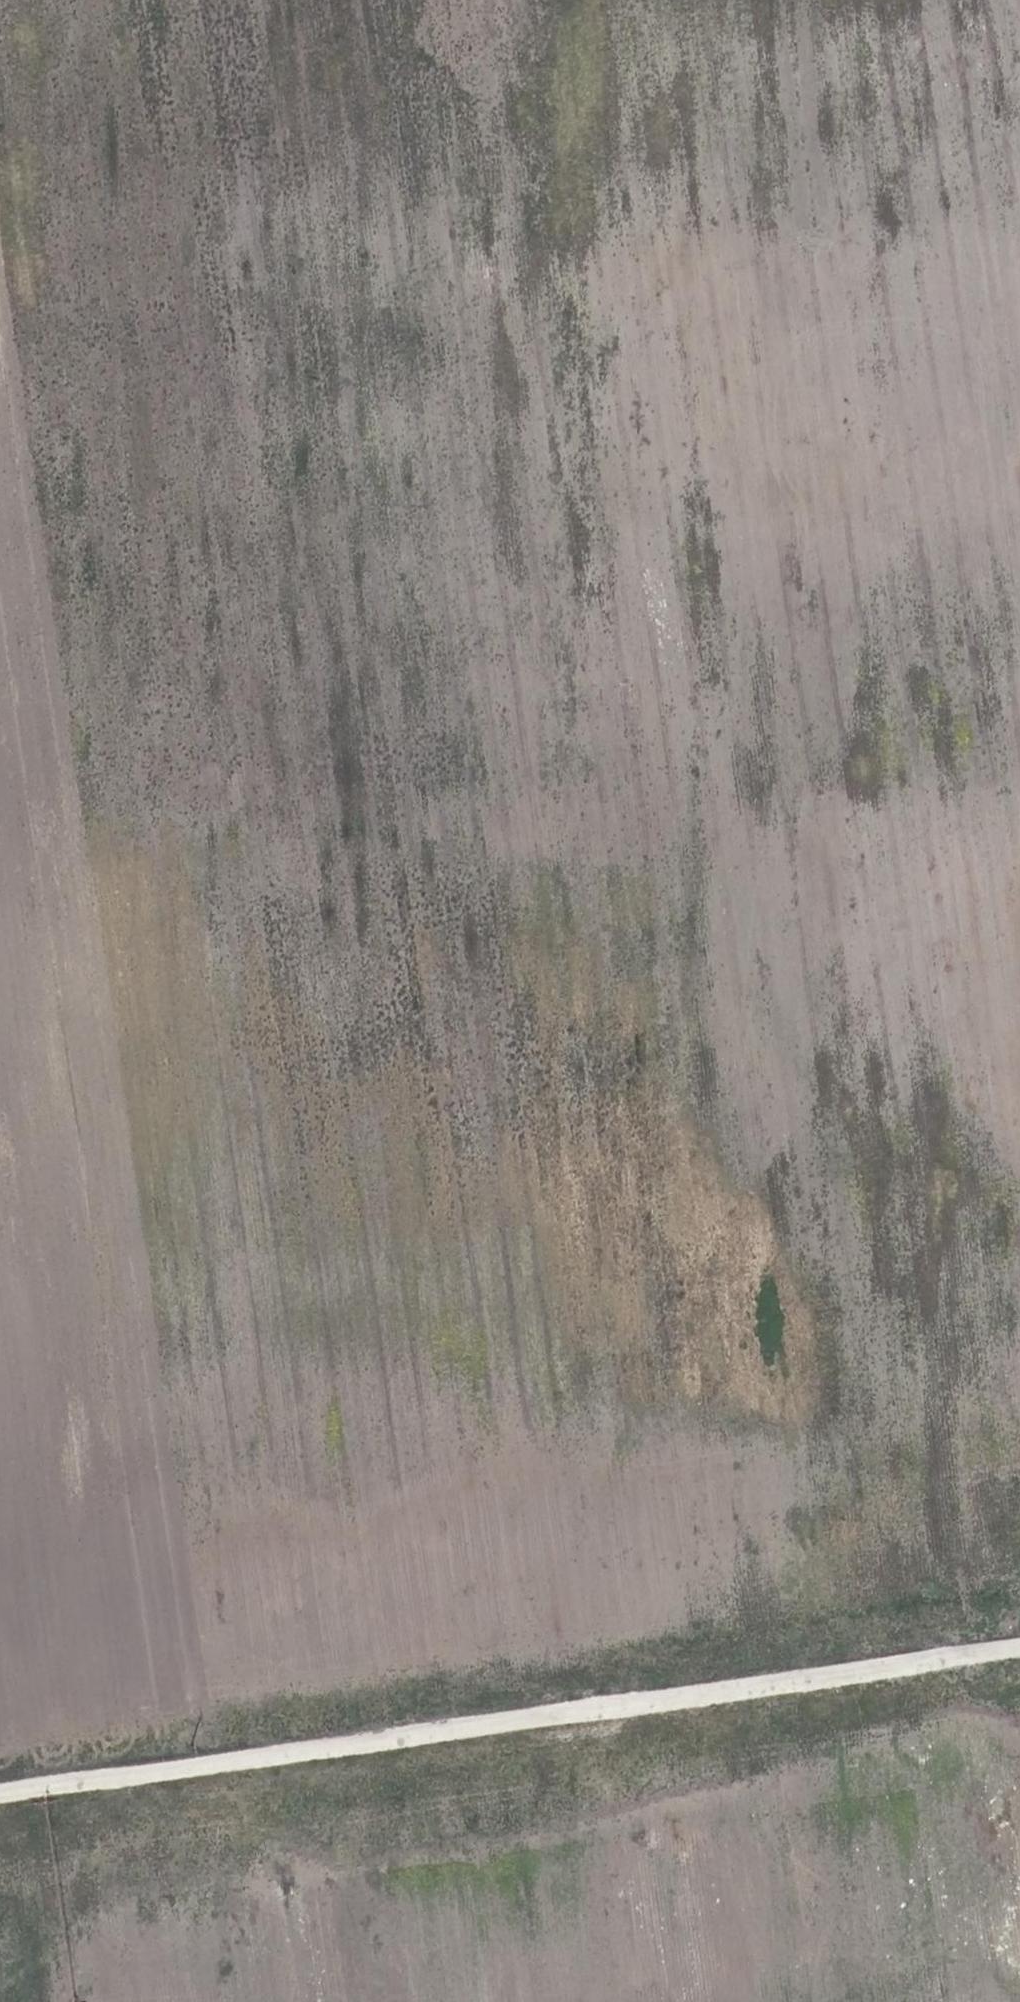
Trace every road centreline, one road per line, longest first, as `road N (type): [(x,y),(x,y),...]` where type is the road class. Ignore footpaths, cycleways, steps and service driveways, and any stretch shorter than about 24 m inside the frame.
road 1 (track): [(0,1800),(1019,1648)]

